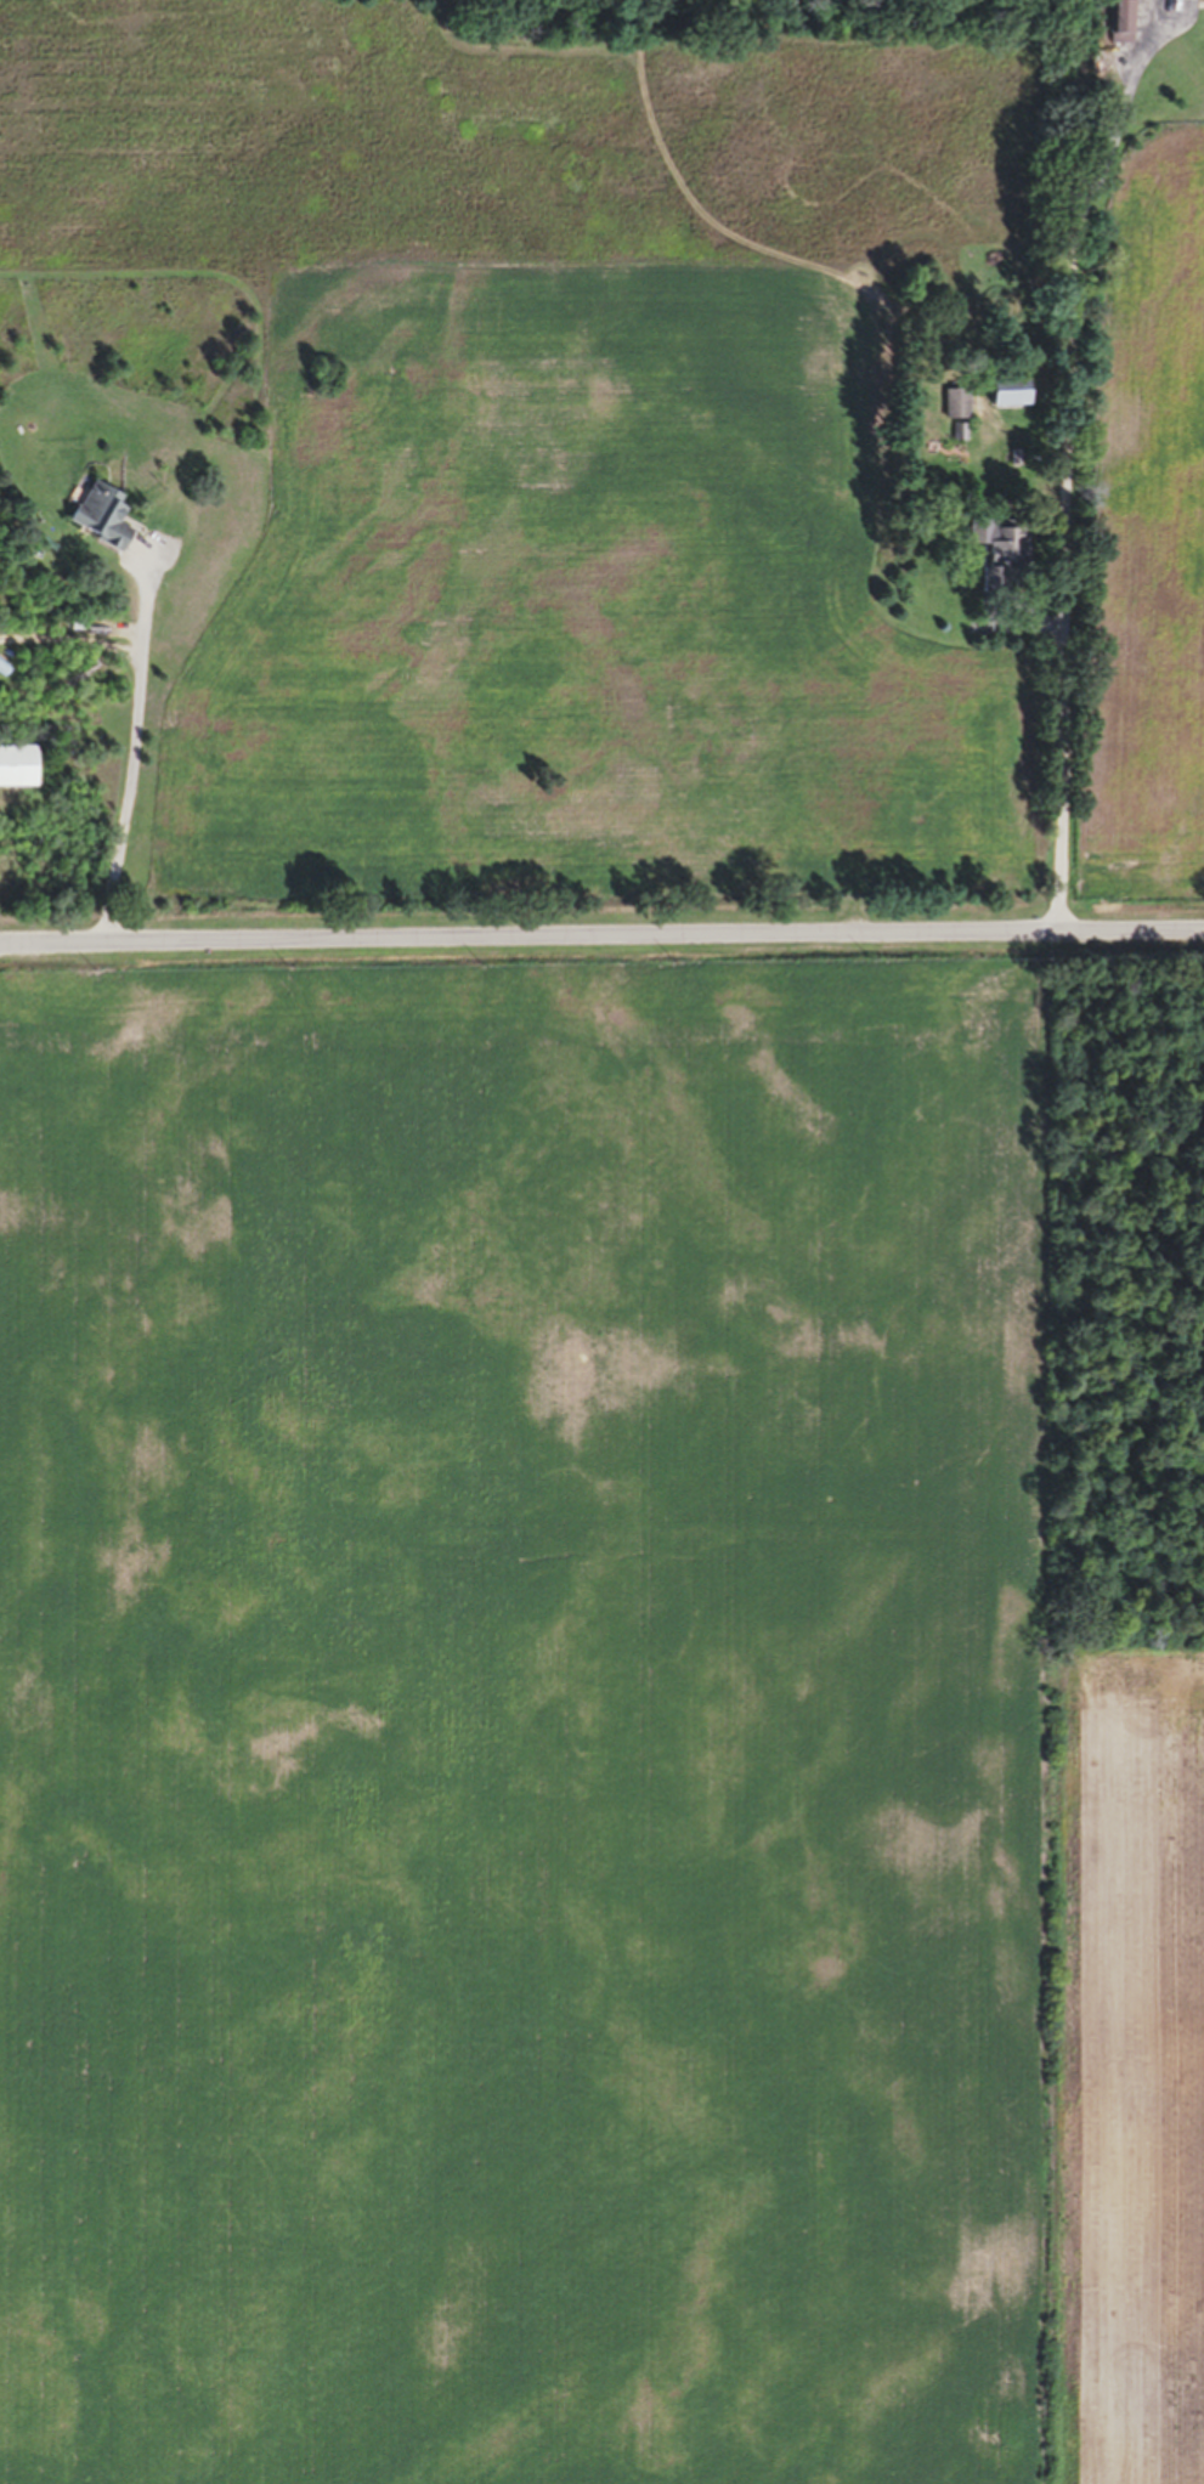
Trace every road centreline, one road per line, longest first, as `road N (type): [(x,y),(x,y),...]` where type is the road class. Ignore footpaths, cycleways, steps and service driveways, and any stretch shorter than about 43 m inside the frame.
road 1 (tertiary): [(0,958),(1203,938)]

